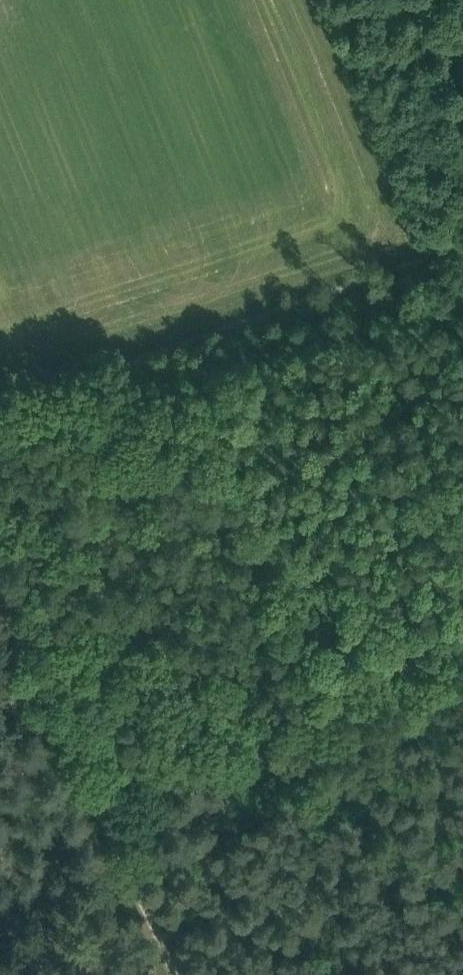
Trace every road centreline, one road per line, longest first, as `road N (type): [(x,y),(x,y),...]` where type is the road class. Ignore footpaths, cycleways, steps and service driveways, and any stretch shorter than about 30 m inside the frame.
road 1 (track): [(0,397),(419,265),(450,233),(462,194)]
road 2 (track): [(462,643),(85,785)]
road 3 (track): [(85,785),(167,974)]
road 4 (track): [(0,582),(53,708)]

